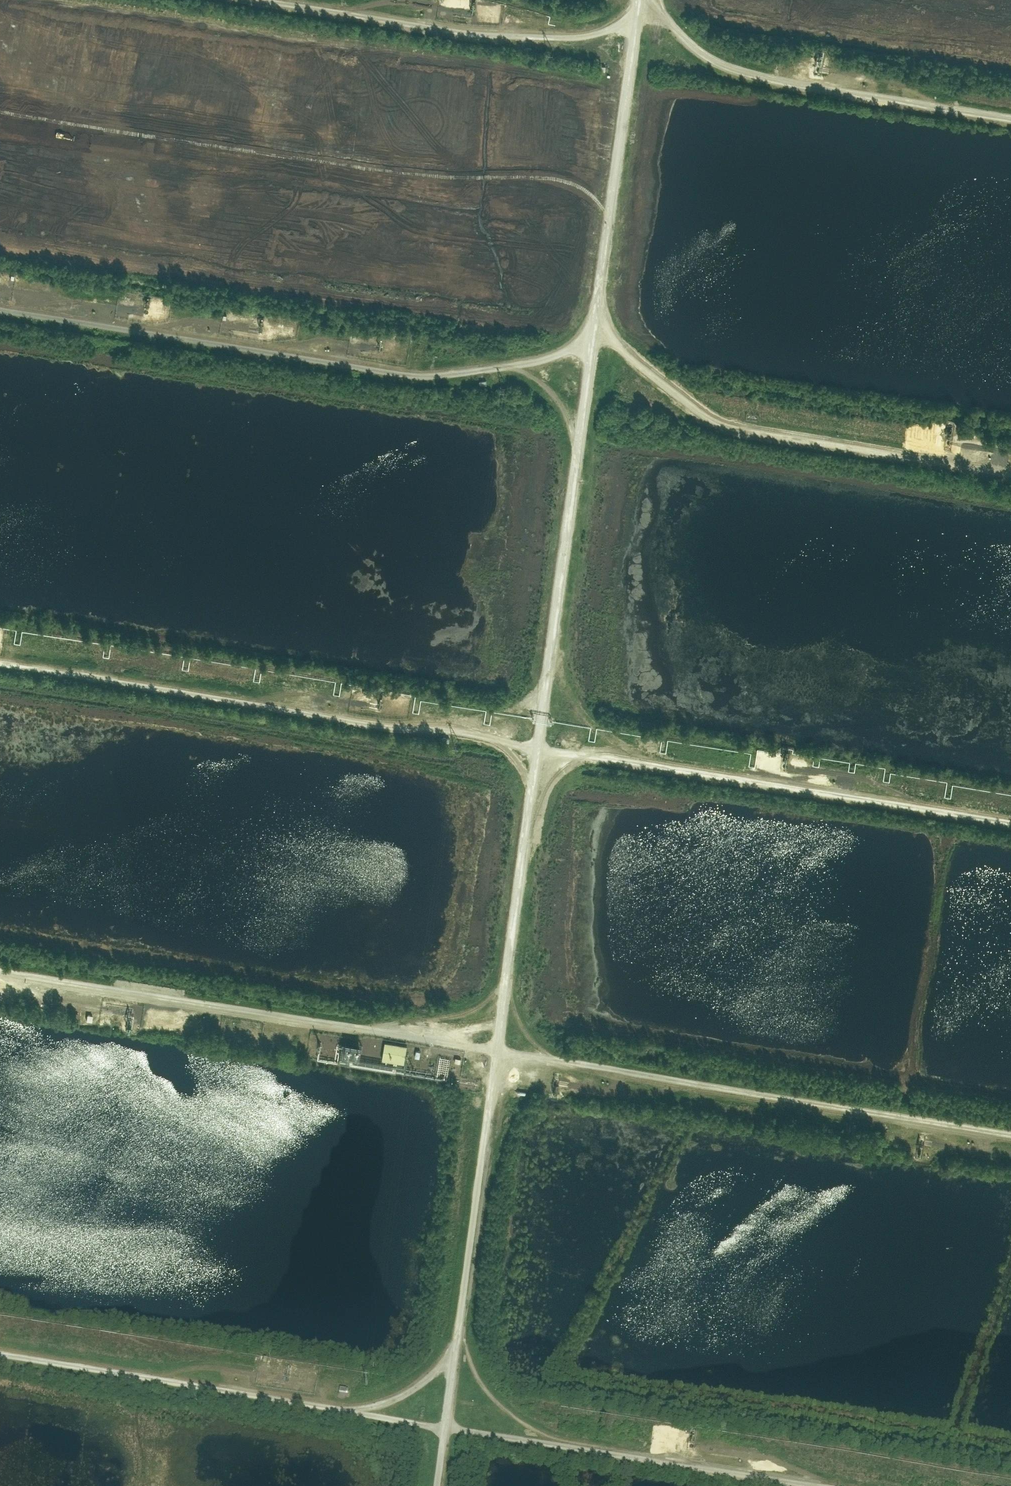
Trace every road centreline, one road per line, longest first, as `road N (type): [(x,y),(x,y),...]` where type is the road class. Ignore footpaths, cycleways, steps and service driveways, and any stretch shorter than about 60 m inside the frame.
road 1 (track): [(0,302),(407,370),(542,354),(596,329),(498,1050)]
road 2 (track): [(0,657),(1010,815)]
road 3 (track): [(0,1357),(793,1485)]
road 4 (track): [(1010,1127),(498,1050)]
road 5 (track): [(498,1050),(0,968)]
road 6 (track): [(599,305),(630,349),(712,413),(1010,467)]
road 7 (track): [(498,1050),(439,1485)]
road 8 (track): [(1010,115),(746,69),(698,45),(658,0)]
road 9 (track): [(297,0),(455,27),(571,31),(618,21),(641,2)]
road 10 (unclassified): [(641,0),(596,329)]
road 11 (track): [(339,1412),(414,1389),(458,1342)]

